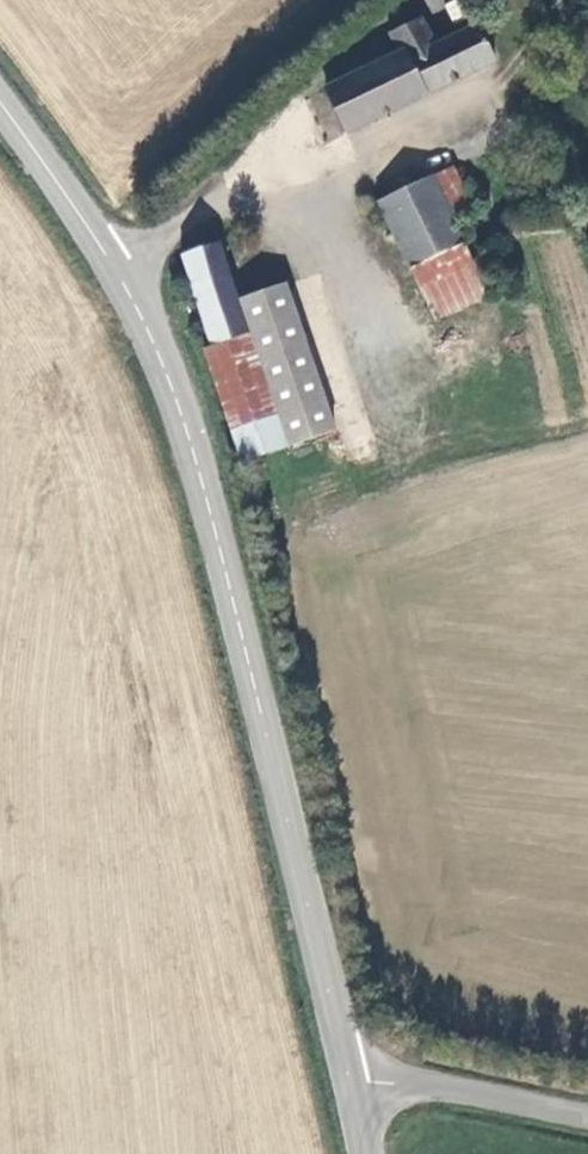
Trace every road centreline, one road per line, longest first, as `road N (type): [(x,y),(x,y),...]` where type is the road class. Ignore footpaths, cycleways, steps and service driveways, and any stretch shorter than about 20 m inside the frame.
road 1 (tertiary): [(0,102),(114,263),(173,385),(358,1071)]
road 2 (tertiary): [(587,1108),(382,1068),(358,1071)]

